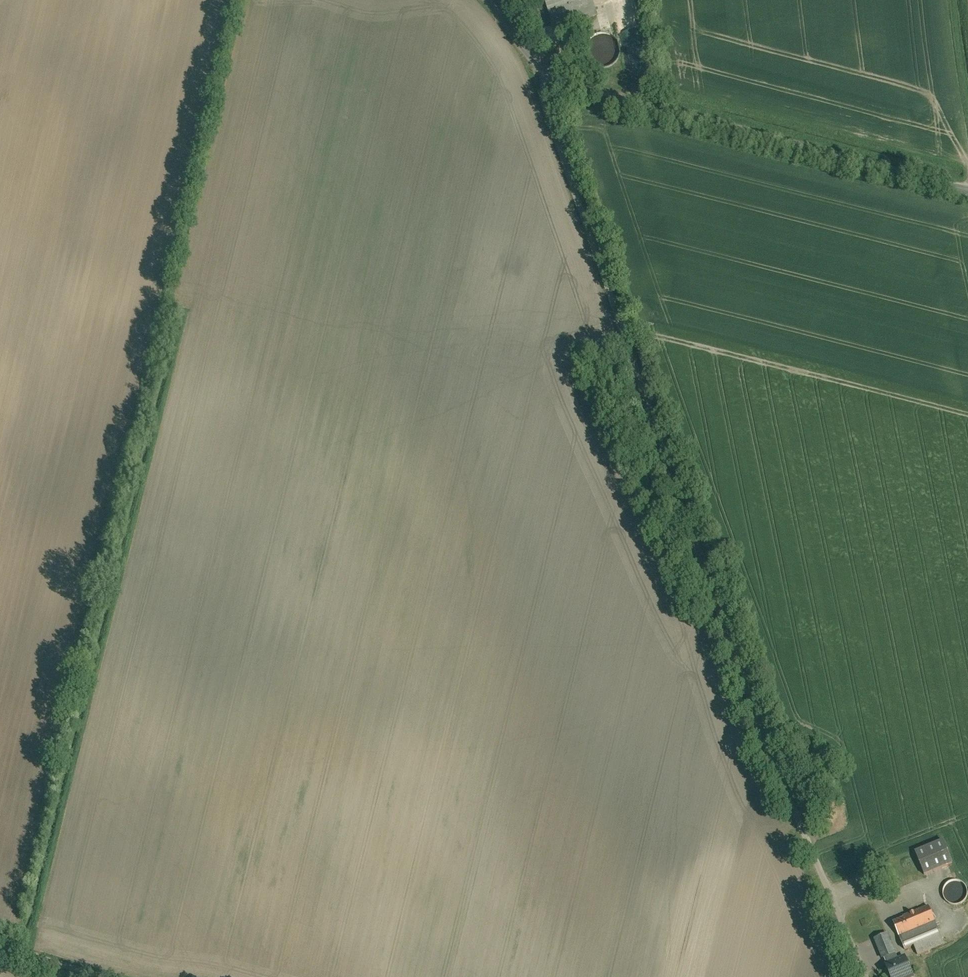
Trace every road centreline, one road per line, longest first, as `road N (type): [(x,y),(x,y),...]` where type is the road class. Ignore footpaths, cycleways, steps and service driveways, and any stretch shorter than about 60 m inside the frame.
road 1 (unclassified): [(546,74),(544,102),(630,353),(794,810),(866,976)]
road 2 (unclassified): [(967,190),(546,74)]

